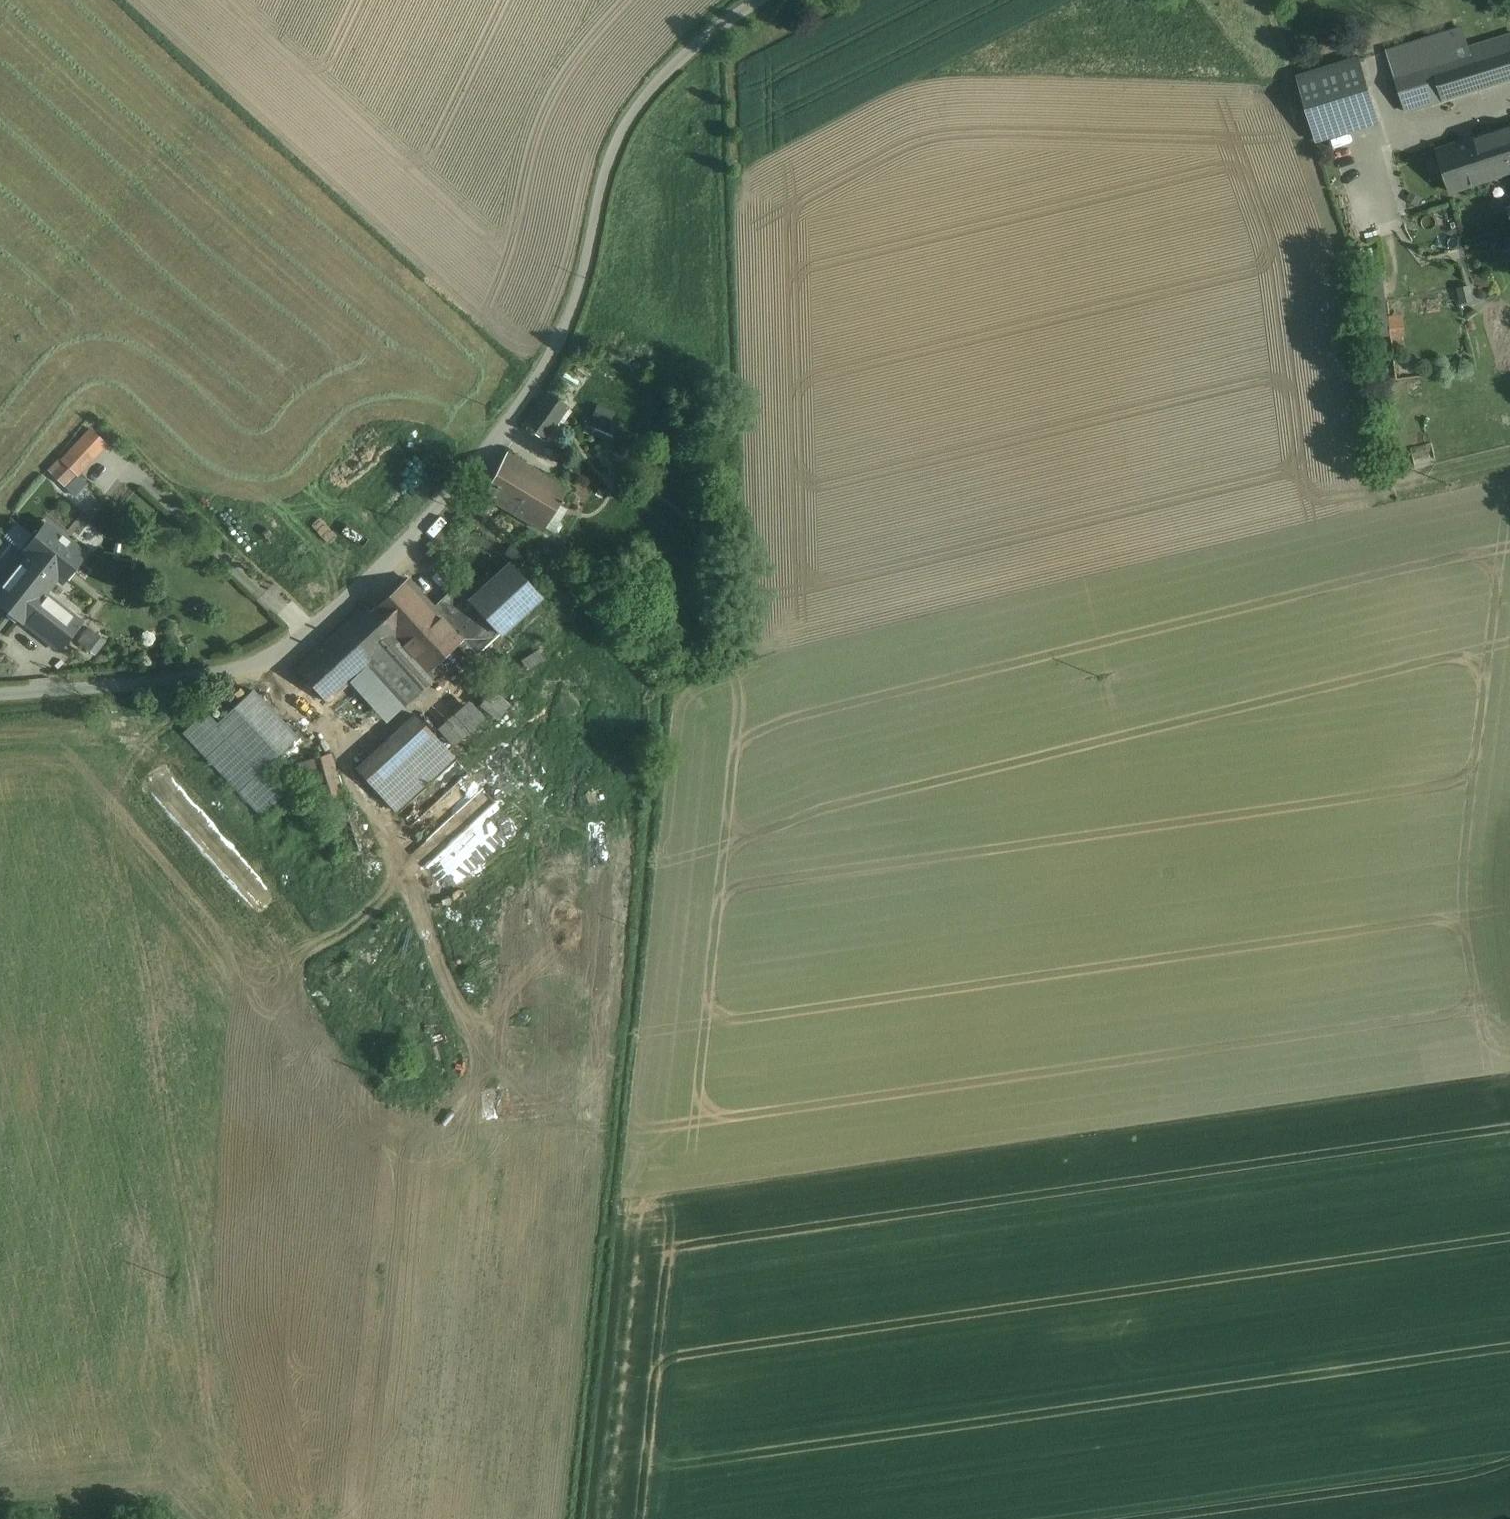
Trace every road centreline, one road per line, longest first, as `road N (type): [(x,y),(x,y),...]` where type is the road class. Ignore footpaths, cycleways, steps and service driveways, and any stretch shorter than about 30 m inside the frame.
road 1 (unclassified): [(757,0),(700,42),(632,117),(560,340),(522,406),(411,541),(310,631),(246,664),(0,693)]

